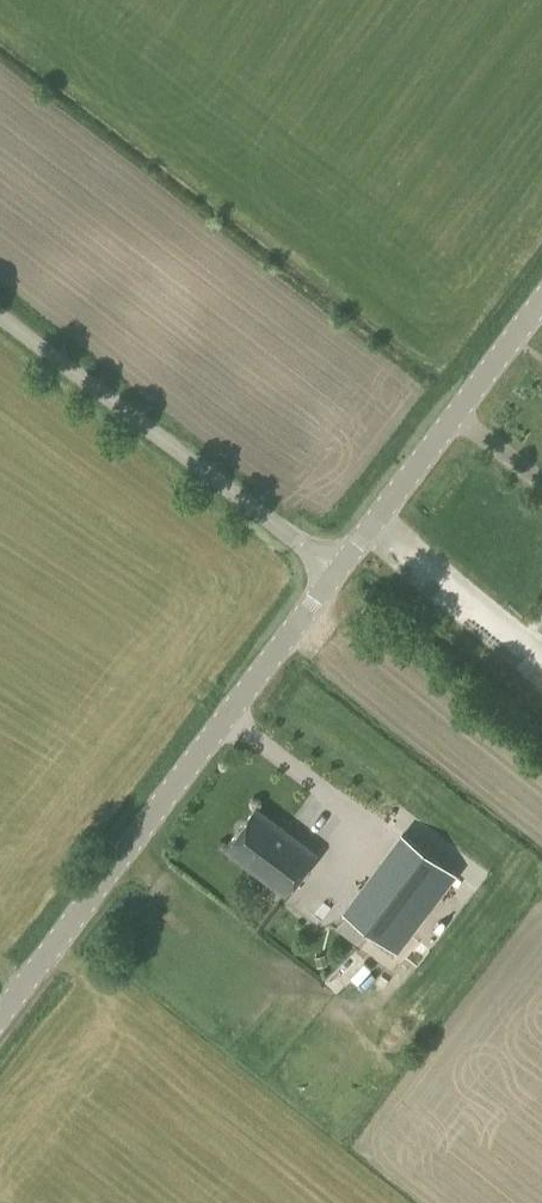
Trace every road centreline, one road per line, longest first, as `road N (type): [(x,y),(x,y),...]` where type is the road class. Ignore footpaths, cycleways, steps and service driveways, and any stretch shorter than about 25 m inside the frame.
road 1 (unclassified): [(0,1032),(336,589)]
road 2 (unclassified): [(336,589),(0,333)]
road 3 (unclassified): [(336,589),(541,313)]

